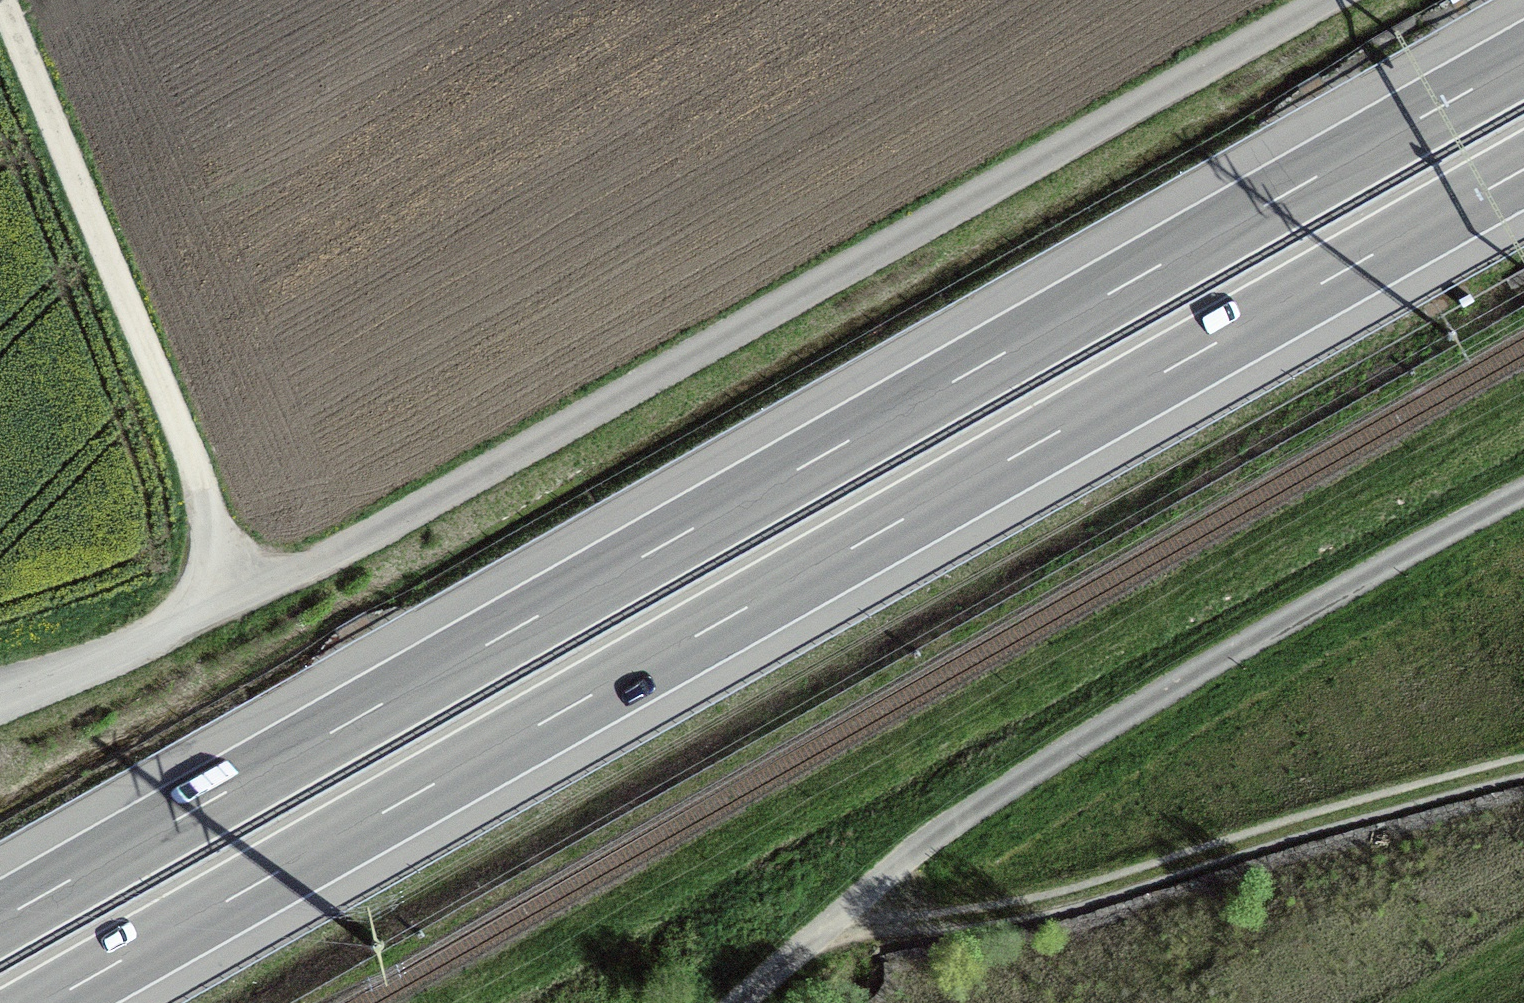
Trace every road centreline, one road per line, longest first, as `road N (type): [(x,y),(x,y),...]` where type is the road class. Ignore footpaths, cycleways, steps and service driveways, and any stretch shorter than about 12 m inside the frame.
road 1 (motorway): [(1523,60),(0,917)]
road 2 (motorway): [(51,1002),(1523,170)]
road 3 (unclassified): [(1309,0),(88,665)]
road 4 (track): [(1523,493),(1272,628),(980,803),(734,1002)]
road 5 (track): [(842,911),(942,927),(1523,769)]
road 6 (track): [(221,594),(0,19)]

